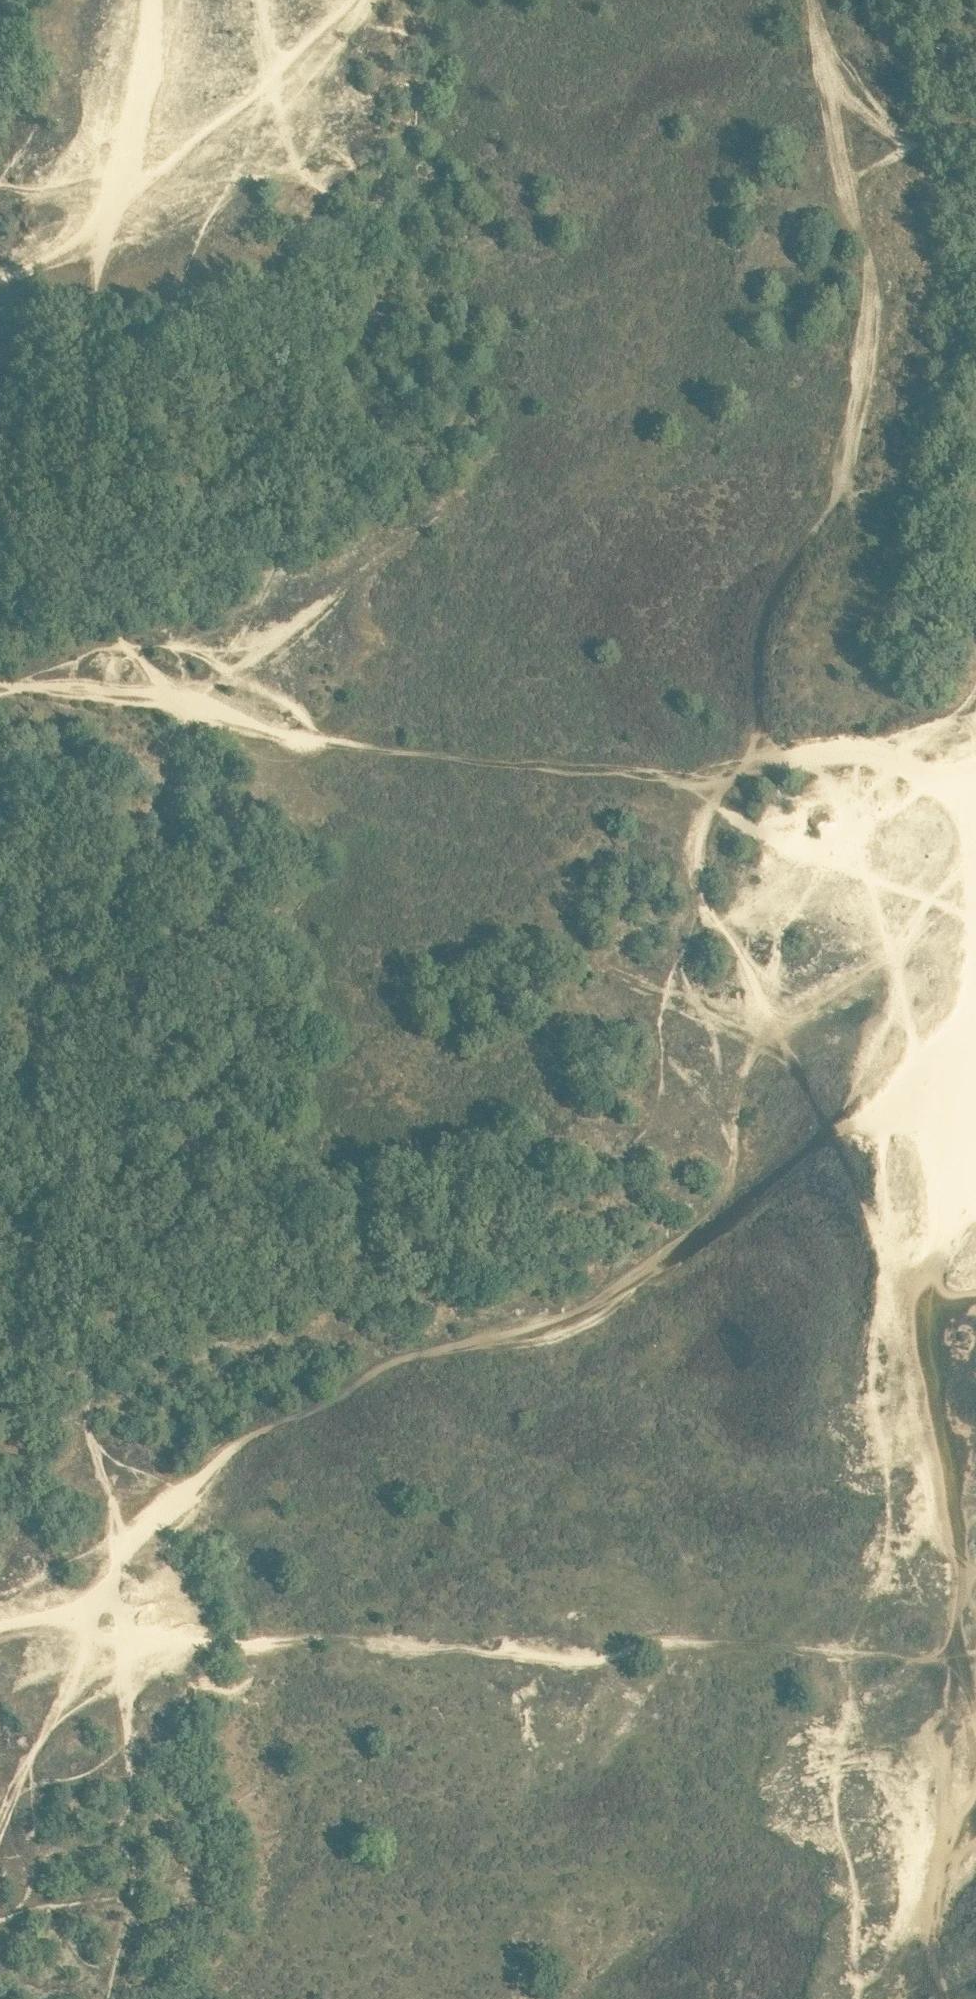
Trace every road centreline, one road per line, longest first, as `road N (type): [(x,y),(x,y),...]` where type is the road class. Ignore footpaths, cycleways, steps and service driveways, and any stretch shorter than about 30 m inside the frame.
road 1 (track): [(975,899),(861,1109)]

